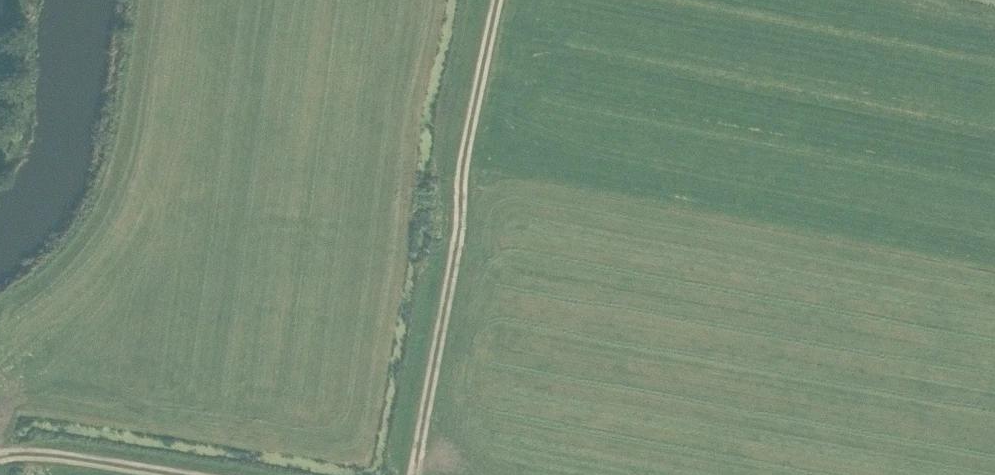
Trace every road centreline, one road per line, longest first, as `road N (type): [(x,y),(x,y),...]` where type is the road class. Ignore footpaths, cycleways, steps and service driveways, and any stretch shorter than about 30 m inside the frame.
road 1 (track): [(414,474),(497,0)]
road 2 (track): [(0,459),(173,474)]

